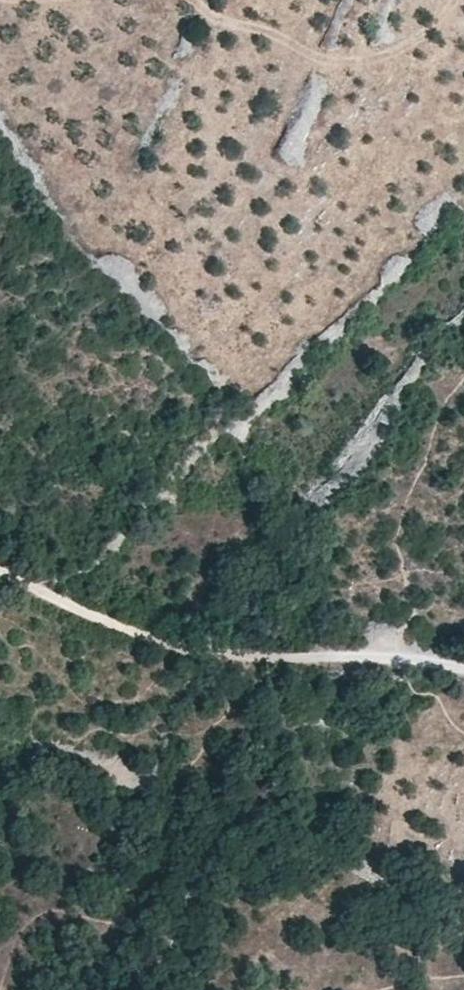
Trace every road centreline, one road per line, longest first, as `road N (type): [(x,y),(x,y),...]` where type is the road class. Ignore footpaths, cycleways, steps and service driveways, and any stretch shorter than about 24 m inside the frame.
road 1 (track): [(463,682),(117,626),(0,572)]

